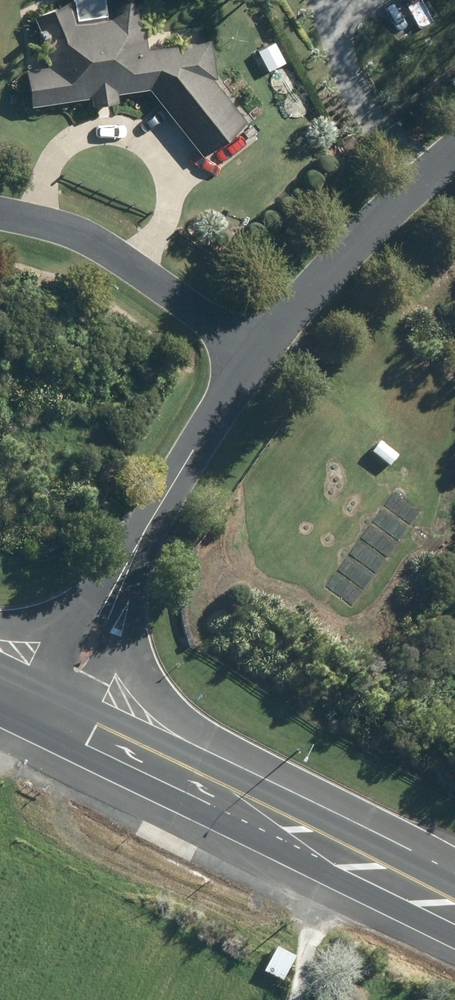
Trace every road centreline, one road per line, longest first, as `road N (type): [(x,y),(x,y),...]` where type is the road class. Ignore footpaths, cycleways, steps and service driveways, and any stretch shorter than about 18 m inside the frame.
road 1 (primary): [(83,714),(454,906)]
road 2 (residential): [(0,208),(81,233),(258,346)]
road 3 (residential): [(454,155),(413,187),(258,346)]
road 4 (residential): [(258,346),(141,540)]
road 5 (residential): [(41,697),(104,570),(141,540)]
road 6 (residential): [(141,540),(140,578),(83,714)]

